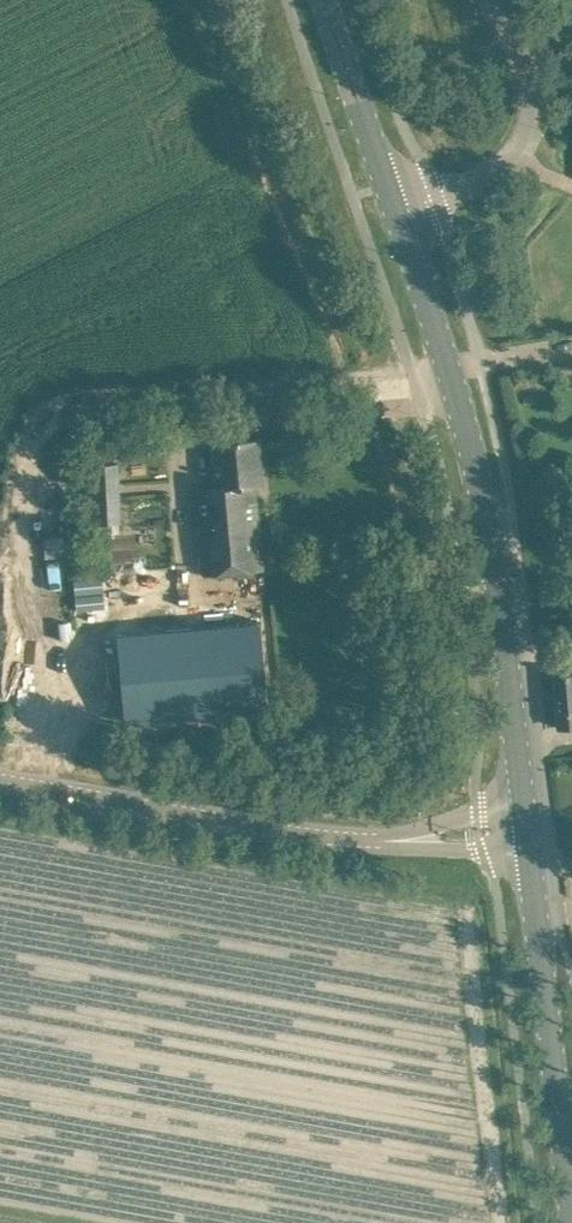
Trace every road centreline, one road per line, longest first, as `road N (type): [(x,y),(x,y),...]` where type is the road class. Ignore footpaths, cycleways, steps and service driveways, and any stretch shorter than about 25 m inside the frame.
road 1 (secondary): [(529,832),(482,490),(396,208)]
road 2 (tertiary): [(0,779),(315,835),(529,832)]
road 3 (secondary): [(571,1218),(529,832)]
road 4 (unclassified): [(396,208),(468,186),(520,150),(535,96),(492,0)]
road 5 (secondary): [(396,208),(325,0)]

